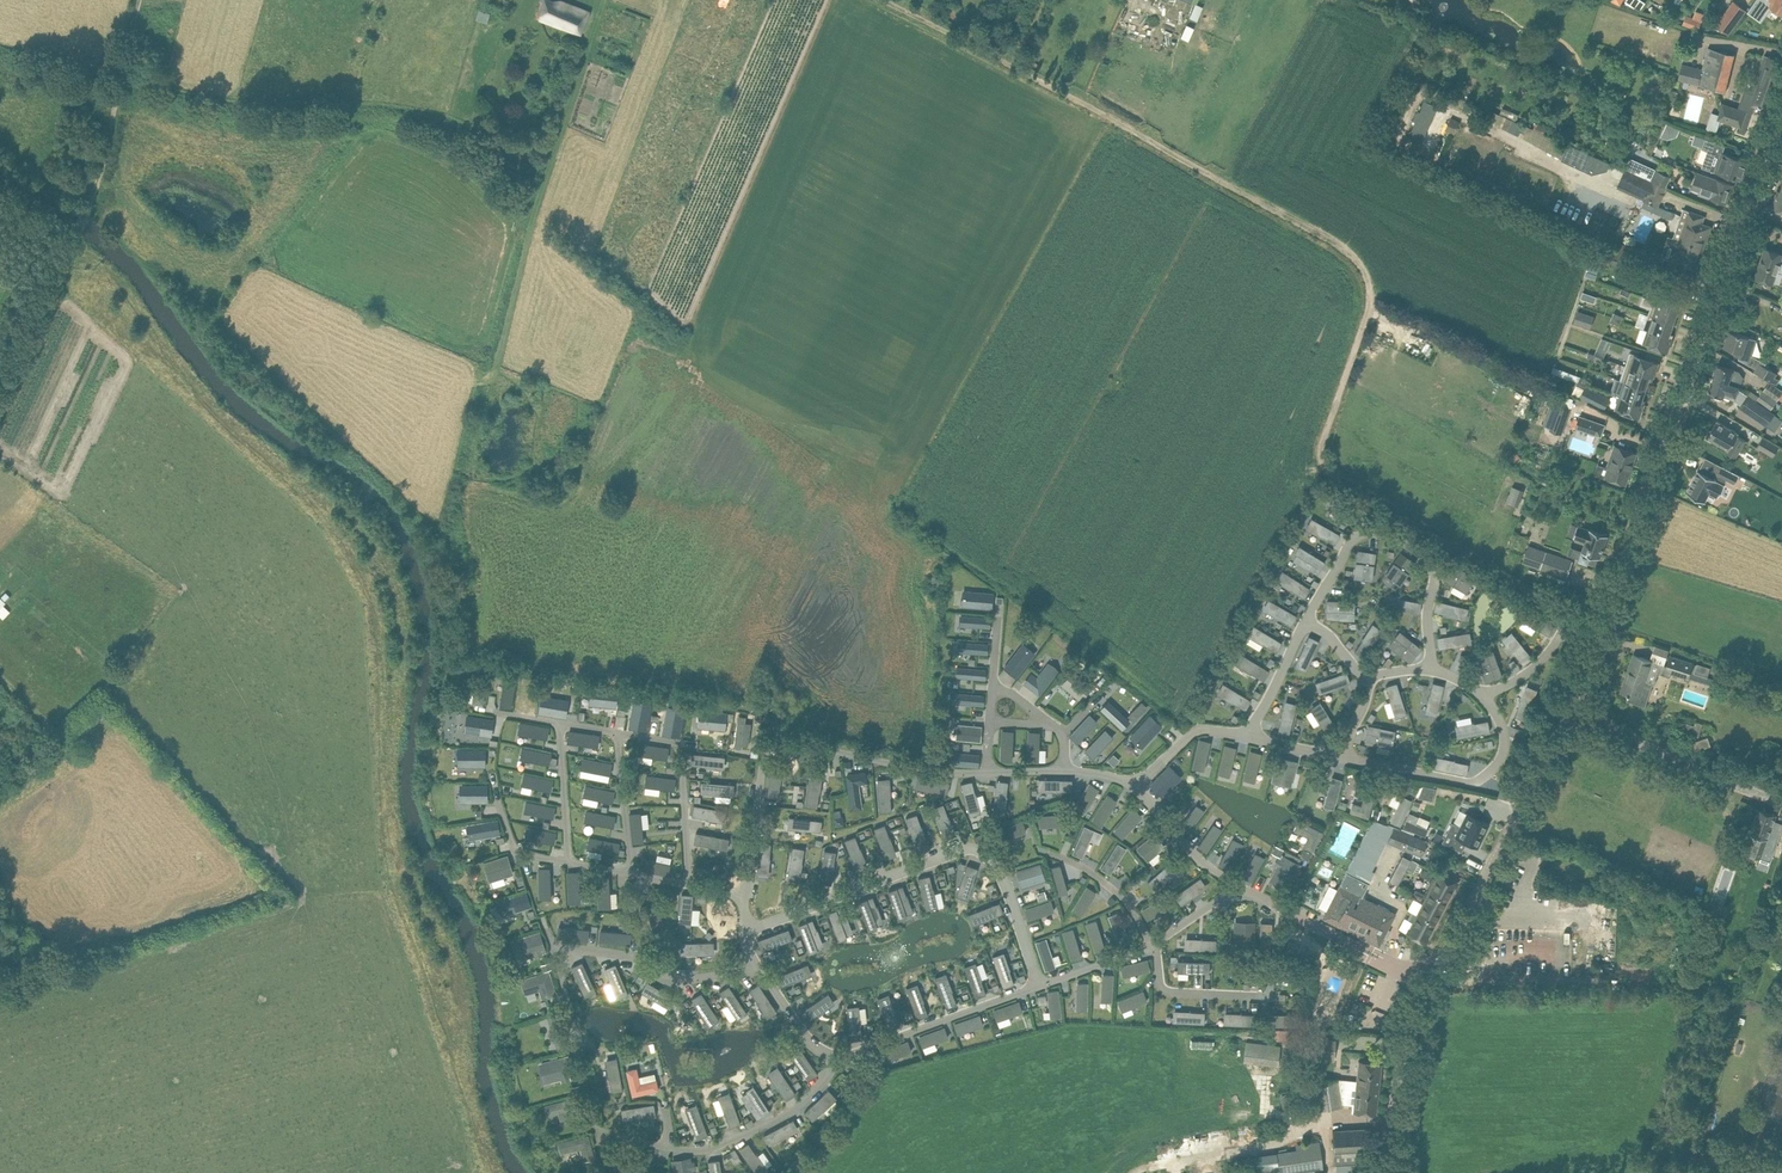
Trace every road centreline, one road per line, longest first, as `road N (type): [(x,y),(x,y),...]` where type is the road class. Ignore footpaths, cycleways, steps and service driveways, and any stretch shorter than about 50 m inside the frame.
road 1 (unclassified): [(1392,1172),(1397,1085),(1417,1014),(1574,704),(1781,110)]
road 2 (track): [(1602,633),(1329,474),(1322,445),(1370,306),(1368,281),(1353,257),(891,0)]
road 3 (track): [(1574,704),(1657,753),(1781,803)]
road 4 (track): [(0,409),(87,210)]

